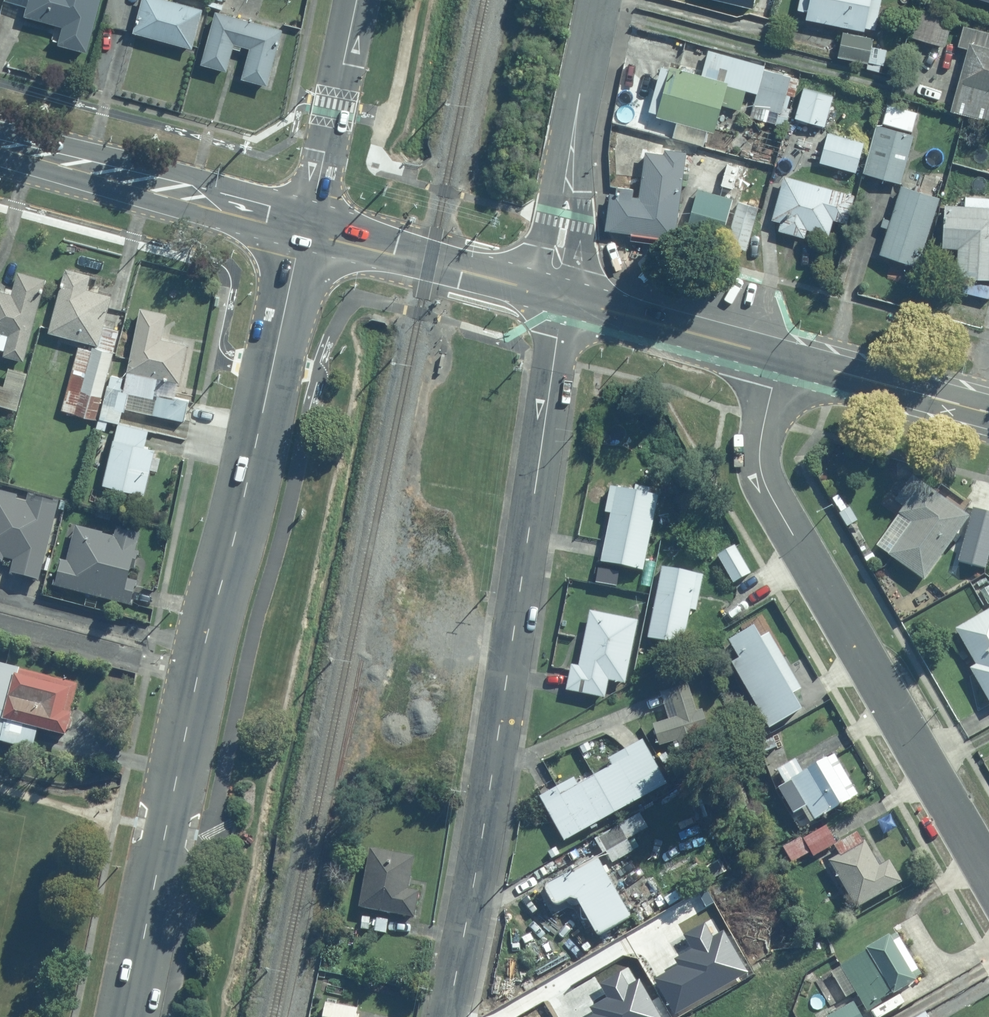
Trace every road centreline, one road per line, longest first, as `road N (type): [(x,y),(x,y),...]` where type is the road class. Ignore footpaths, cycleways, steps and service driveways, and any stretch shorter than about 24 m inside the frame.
road 1 (residential): [(561,297),(448,1016)]
road 2 (residential): [(988,876),(766,488),(763,435),(780,355)]
road 3 (secondary): [(200,664),(303,233)]
road 4 (secondary): [(125,1016),(200,664)]
road 5 (secondary): [(303,233),(0,148)]
road 6 (unclassified): [(600,0),(581,96),(561,297)]
road 7 (tertiary): [(561,297),(303,233)]
road 8 (residential): [(303,233),(355,0)]
road 9 (tertiary): [(780,355),(561,297)]
road 10 (tertiary): [(988,412),(780,355)]
road 11 (residential): [(200,664),(0,616)]

